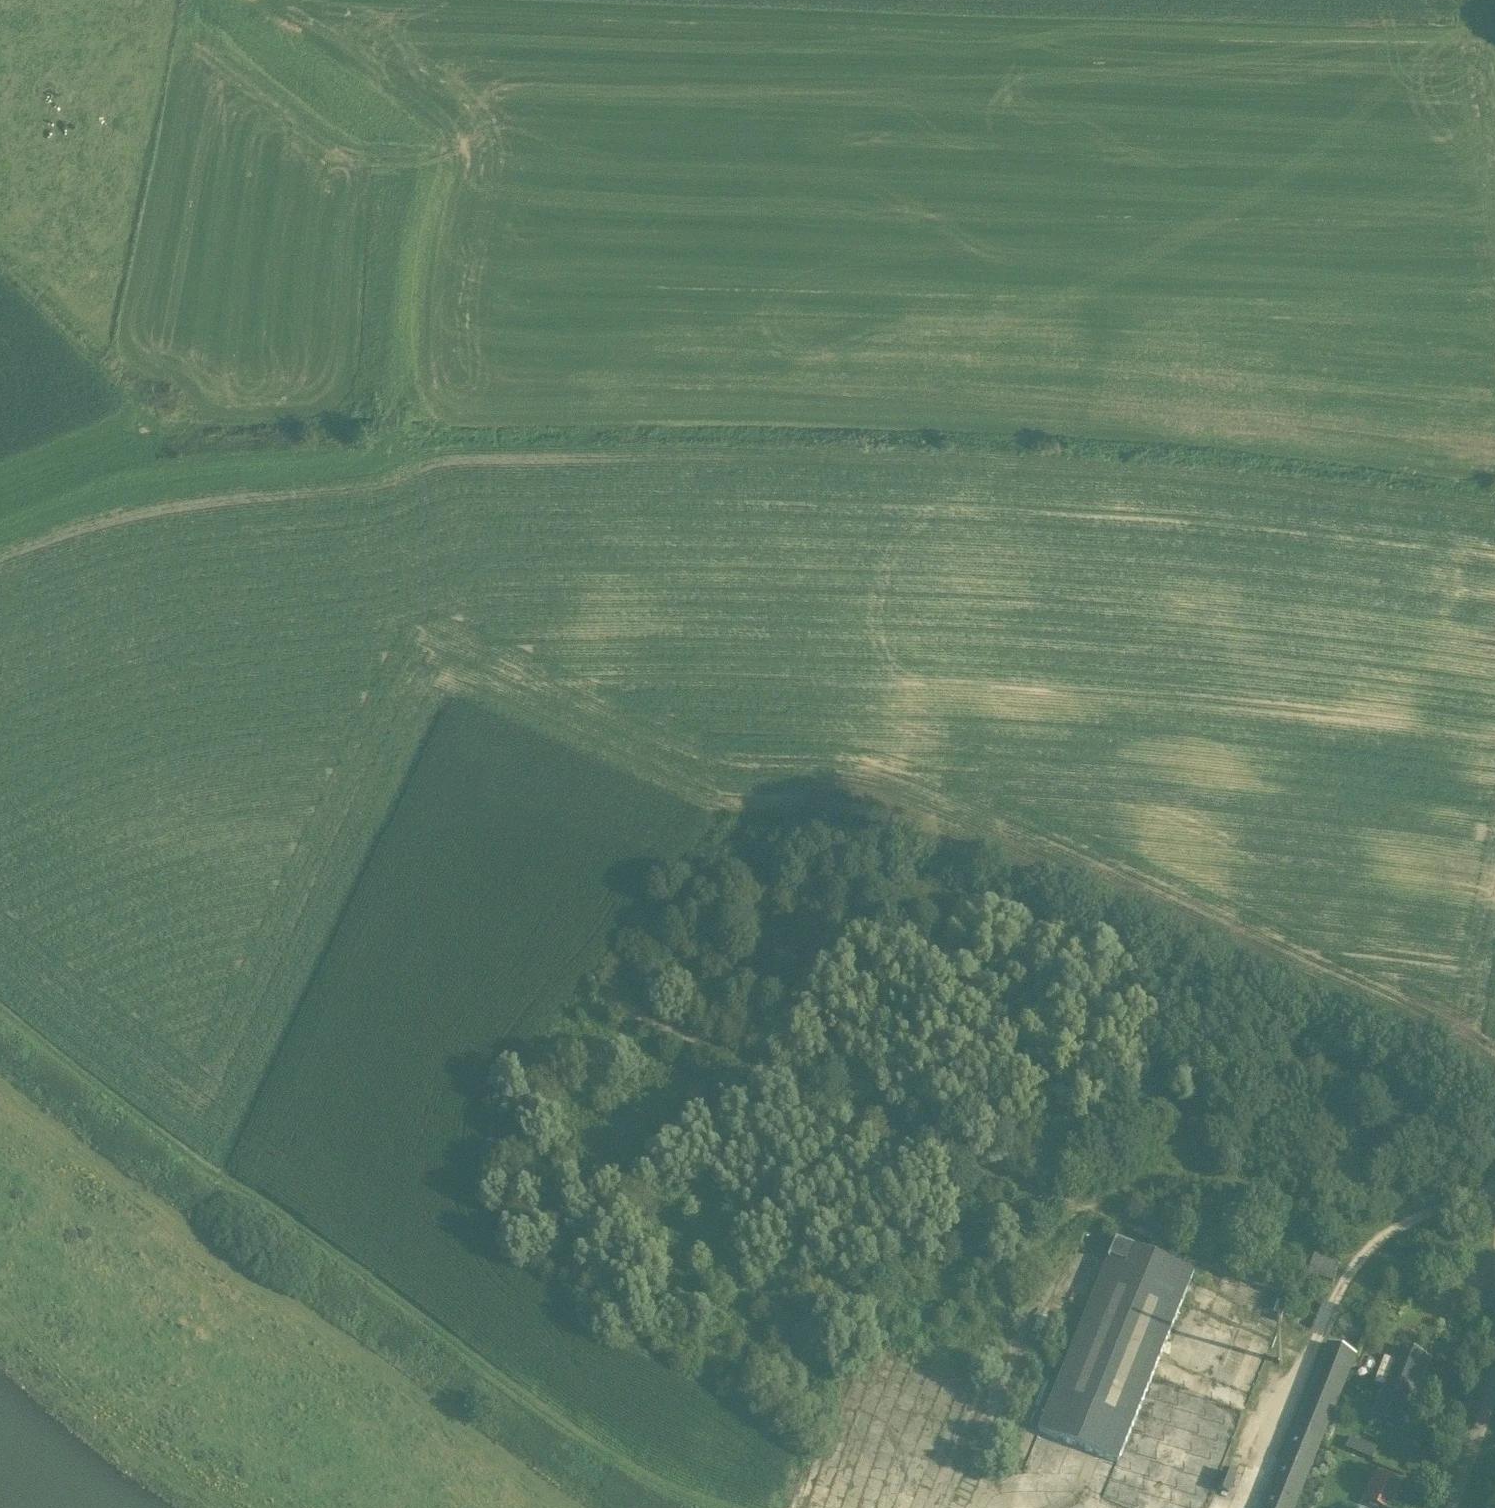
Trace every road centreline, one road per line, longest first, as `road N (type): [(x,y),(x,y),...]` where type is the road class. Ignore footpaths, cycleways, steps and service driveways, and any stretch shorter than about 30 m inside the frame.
road 1 (track): [(722,1507),(691,1499),(638,1464),(242,1180),(0,994)]
road 2 (unclassified): [(1451,1507),(1494,1371)]

